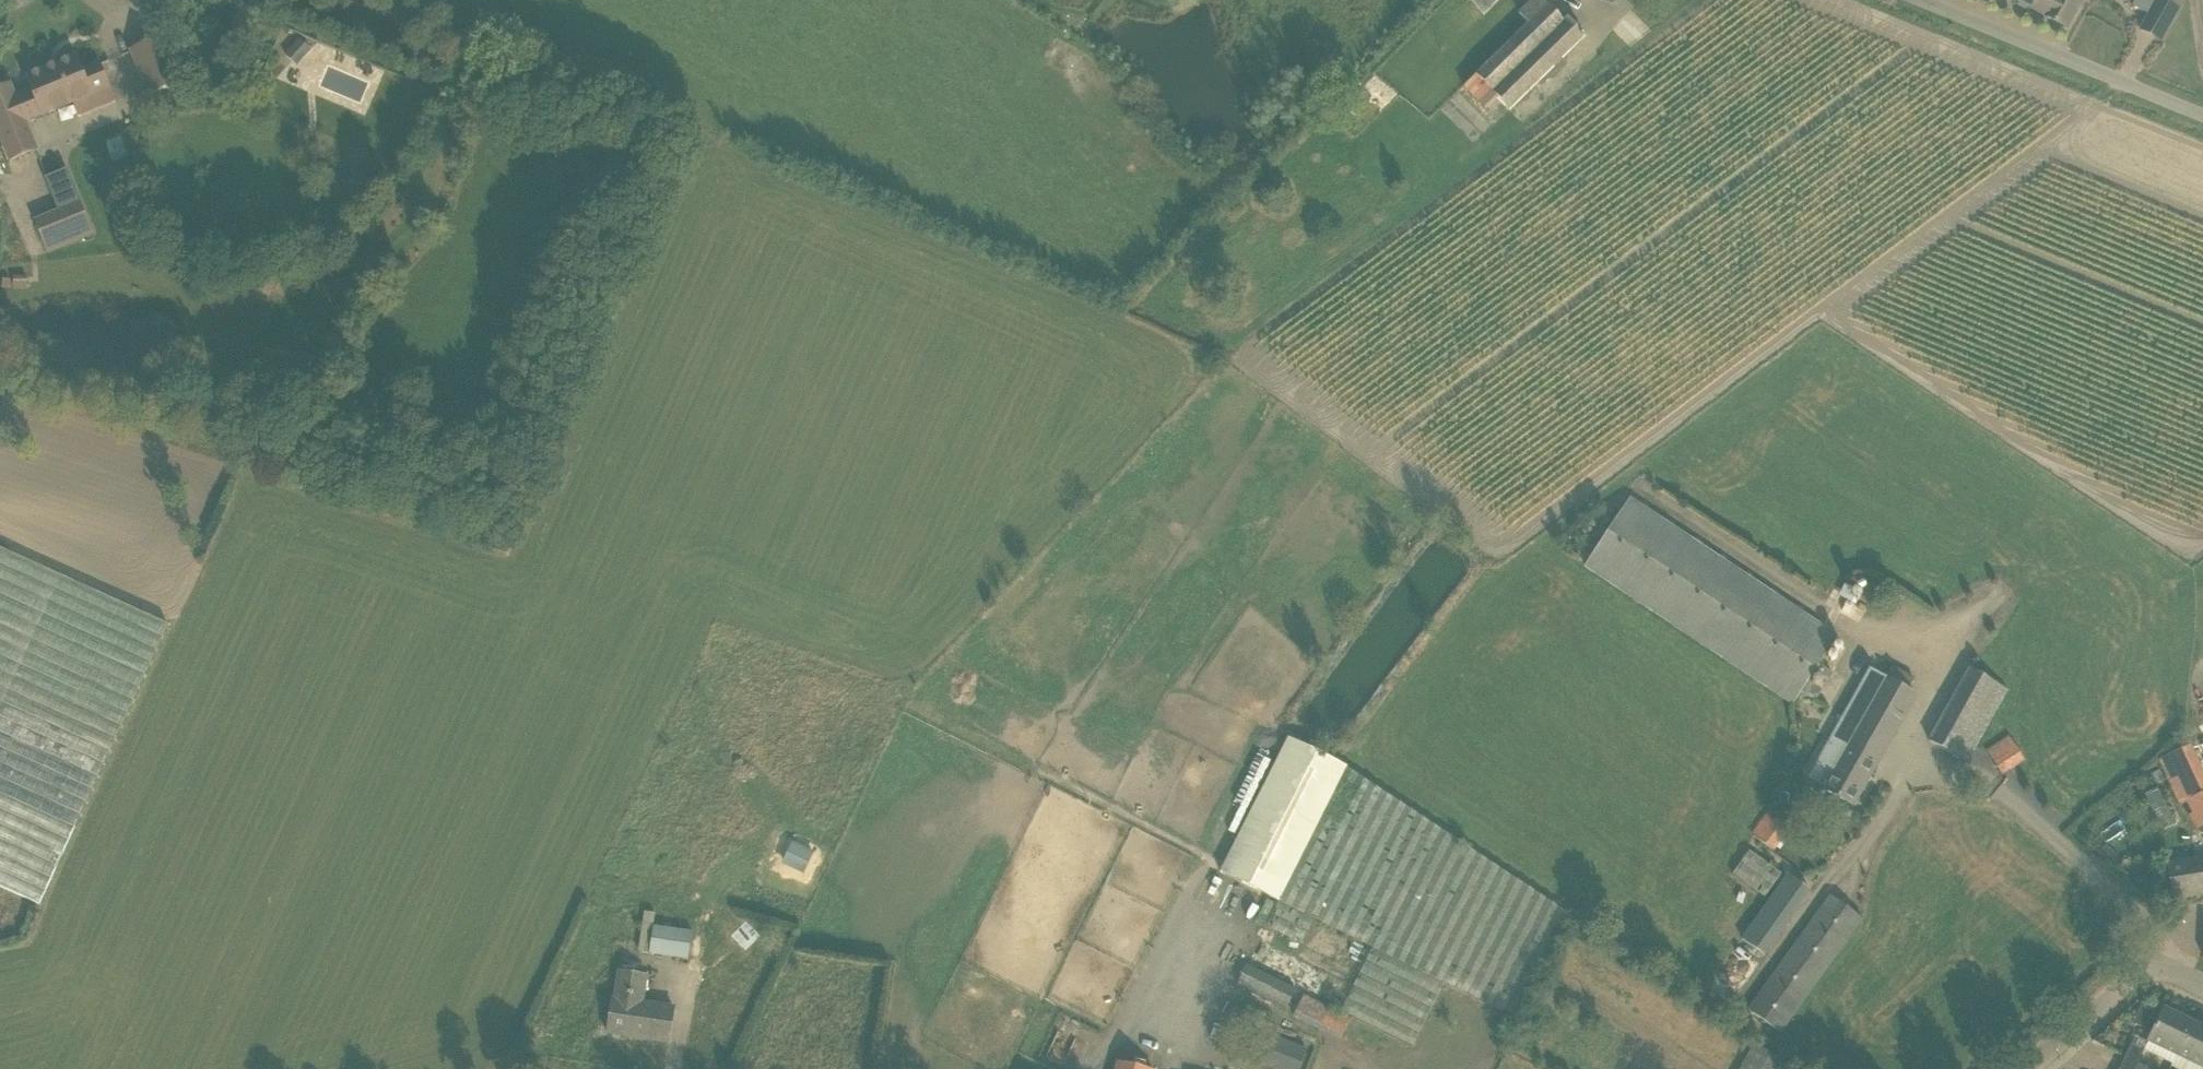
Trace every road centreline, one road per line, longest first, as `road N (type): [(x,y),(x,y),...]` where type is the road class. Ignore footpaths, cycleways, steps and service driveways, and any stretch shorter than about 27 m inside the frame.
road 1 (unclassified): [(2202,117),(1917,0)]
road 2 (residential): [(2009,1068),(2129,965),(2156,960),(2202,974)]

